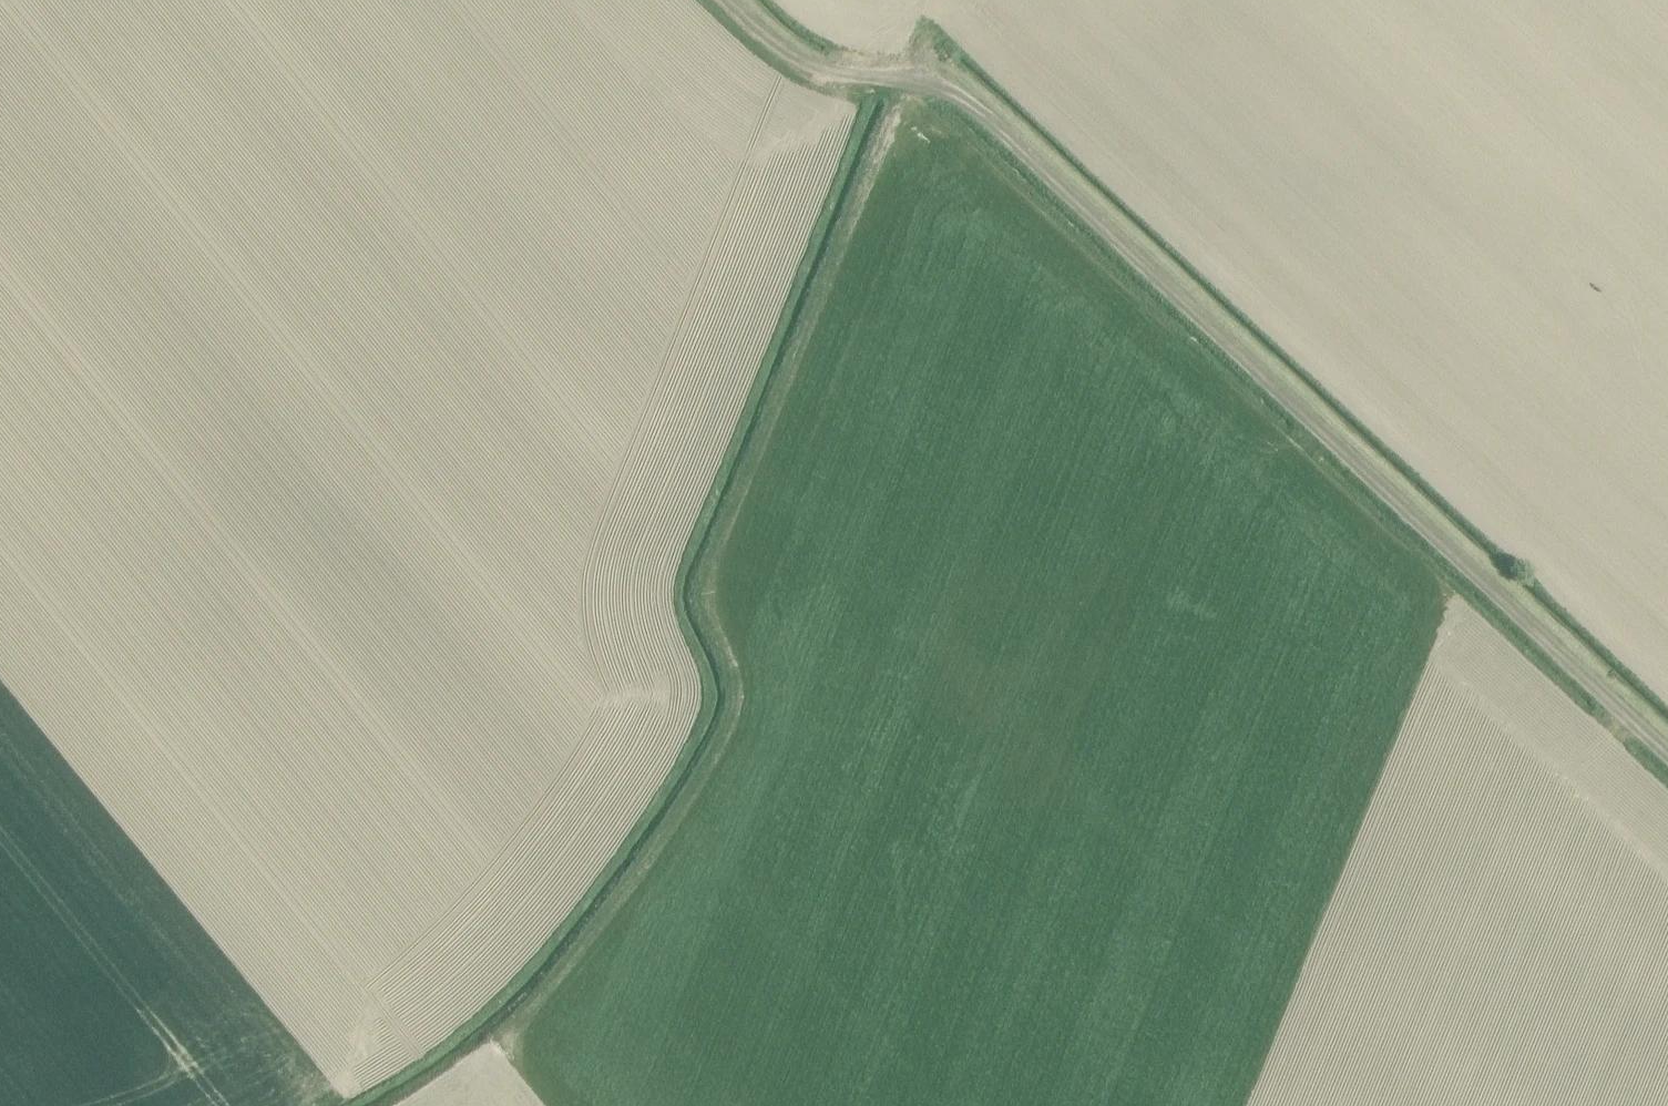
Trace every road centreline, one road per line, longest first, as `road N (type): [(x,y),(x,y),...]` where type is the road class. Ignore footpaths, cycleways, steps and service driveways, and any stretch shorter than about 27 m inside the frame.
road 1 (unclassified): [(1667,756),(964,100),(915,81),(821,72),(724,0)]

